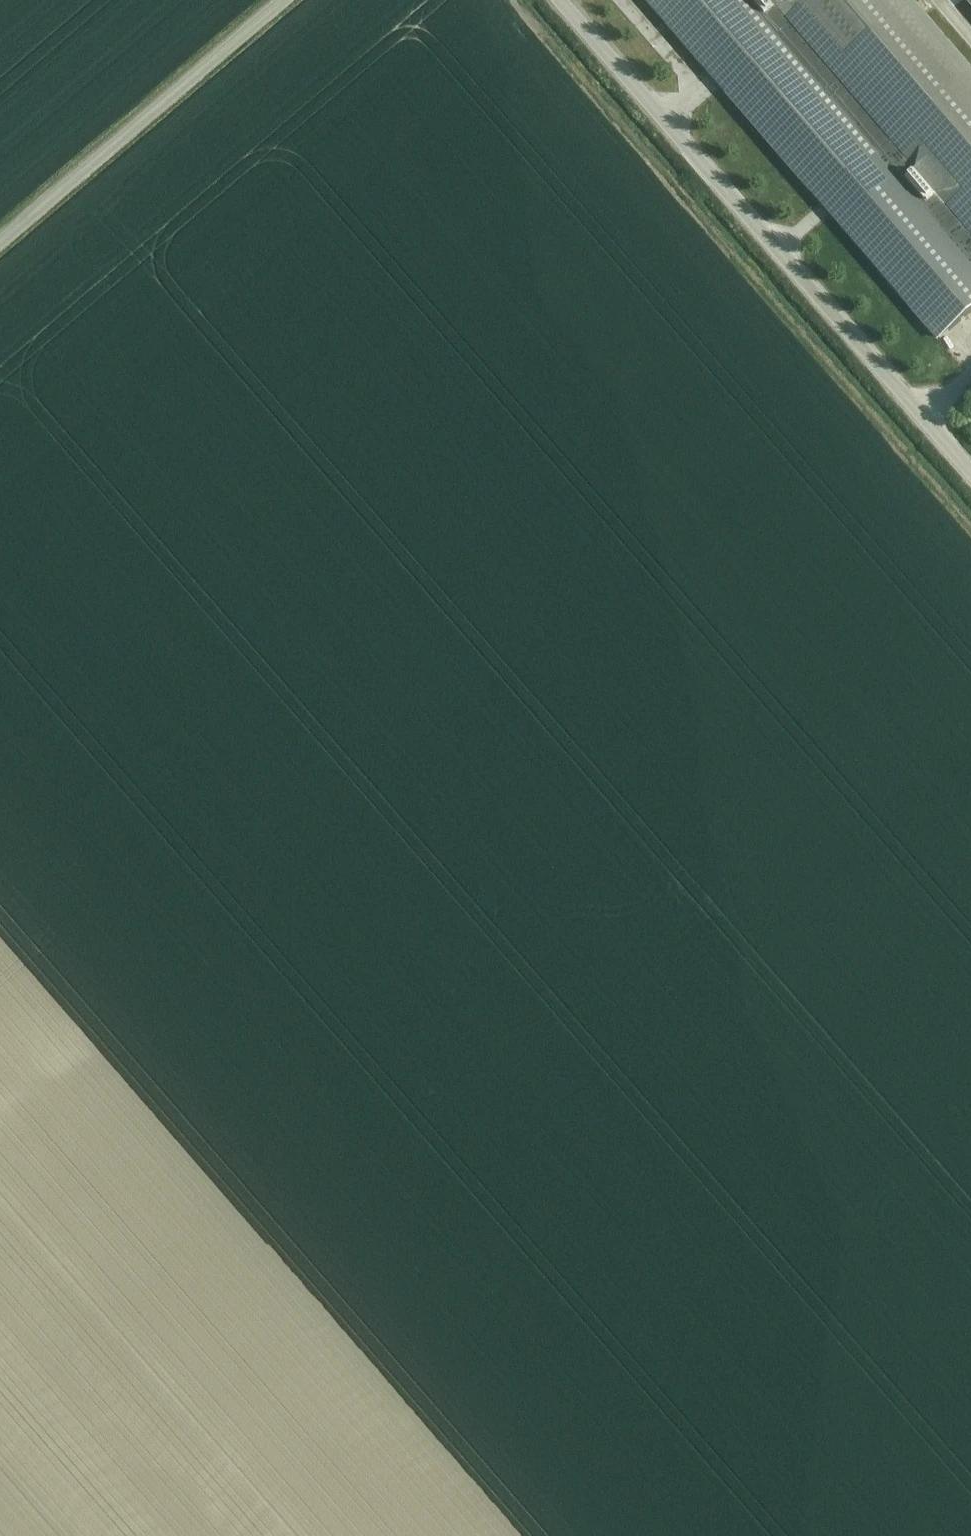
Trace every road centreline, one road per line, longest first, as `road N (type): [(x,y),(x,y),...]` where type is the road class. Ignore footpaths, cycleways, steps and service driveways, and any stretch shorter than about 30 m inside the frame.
road 1 (tertiary): [(970,474),(558,0)]
road 2 (unclassified): [(0,243),(284,0)]

